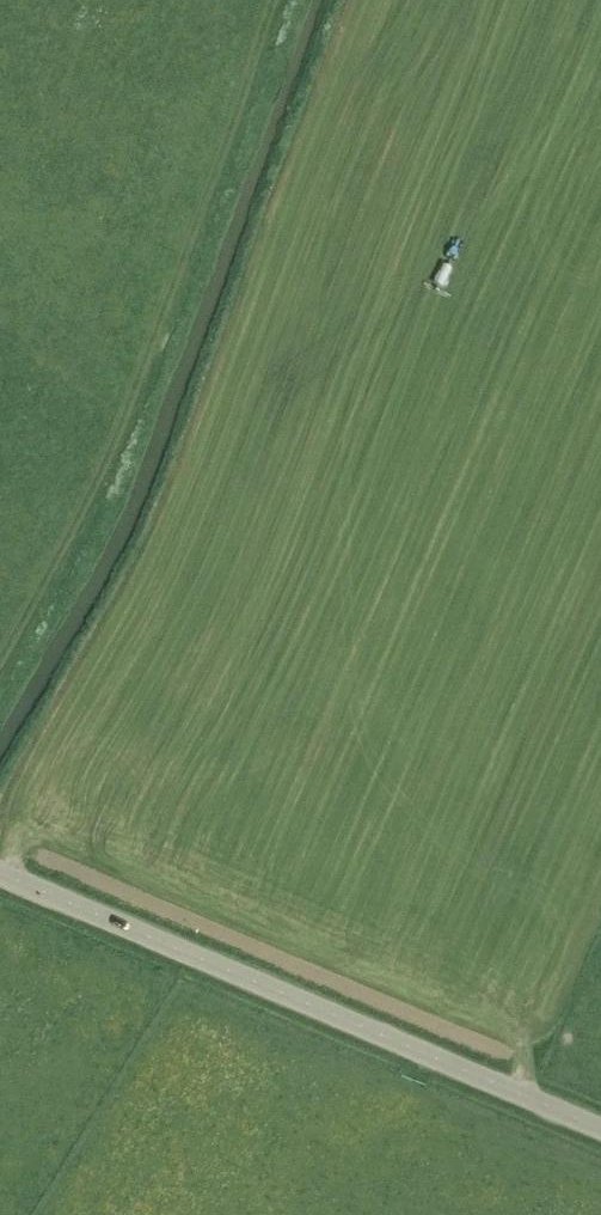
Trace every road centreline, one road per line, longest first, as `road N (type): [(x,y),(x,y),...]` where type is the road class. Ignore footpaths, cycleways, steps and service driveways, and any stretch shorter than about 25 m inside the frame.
road 1 (unclassified): [(600,1120),(0,872)]

